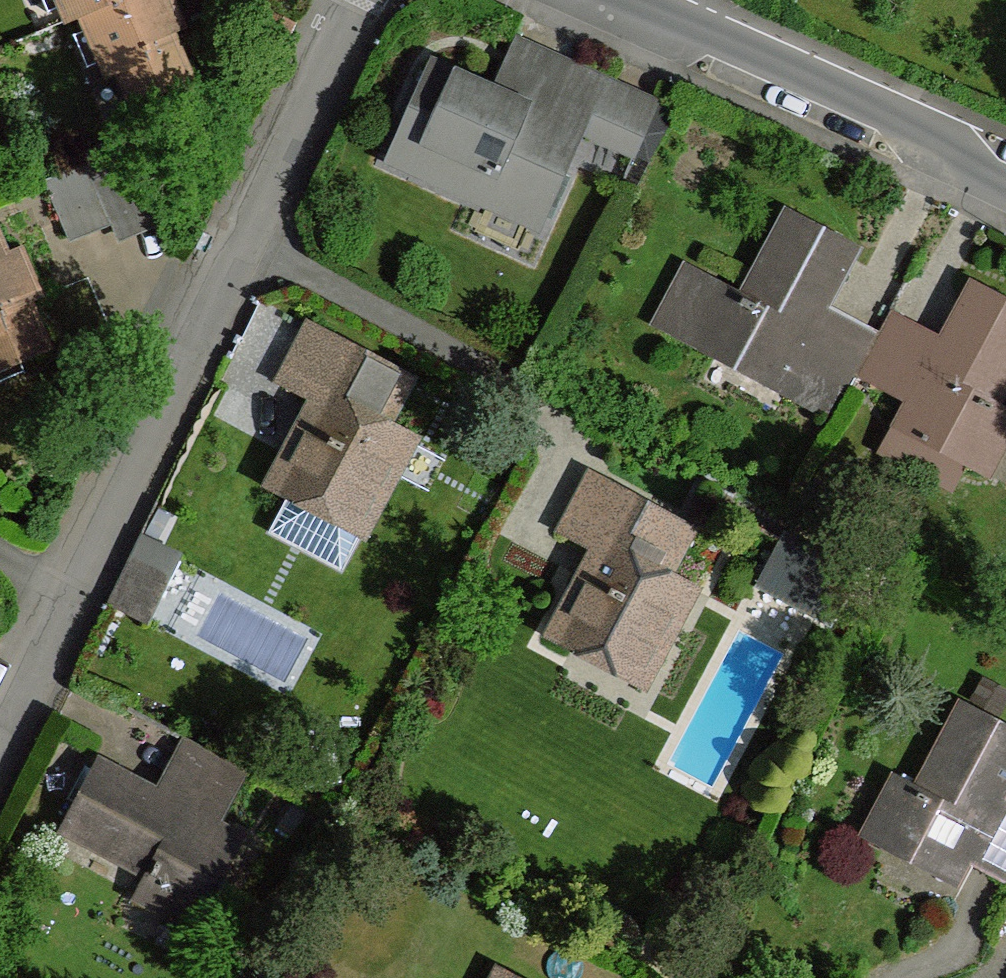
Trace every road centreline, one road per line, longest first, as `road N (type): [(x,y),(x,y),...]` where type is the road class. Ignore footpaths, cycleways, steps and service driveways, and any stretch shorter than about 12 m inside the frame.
road 1 (residential): [(0,728),(362,0)]
road 2 (residential): [(1005,175),(633,0)]

